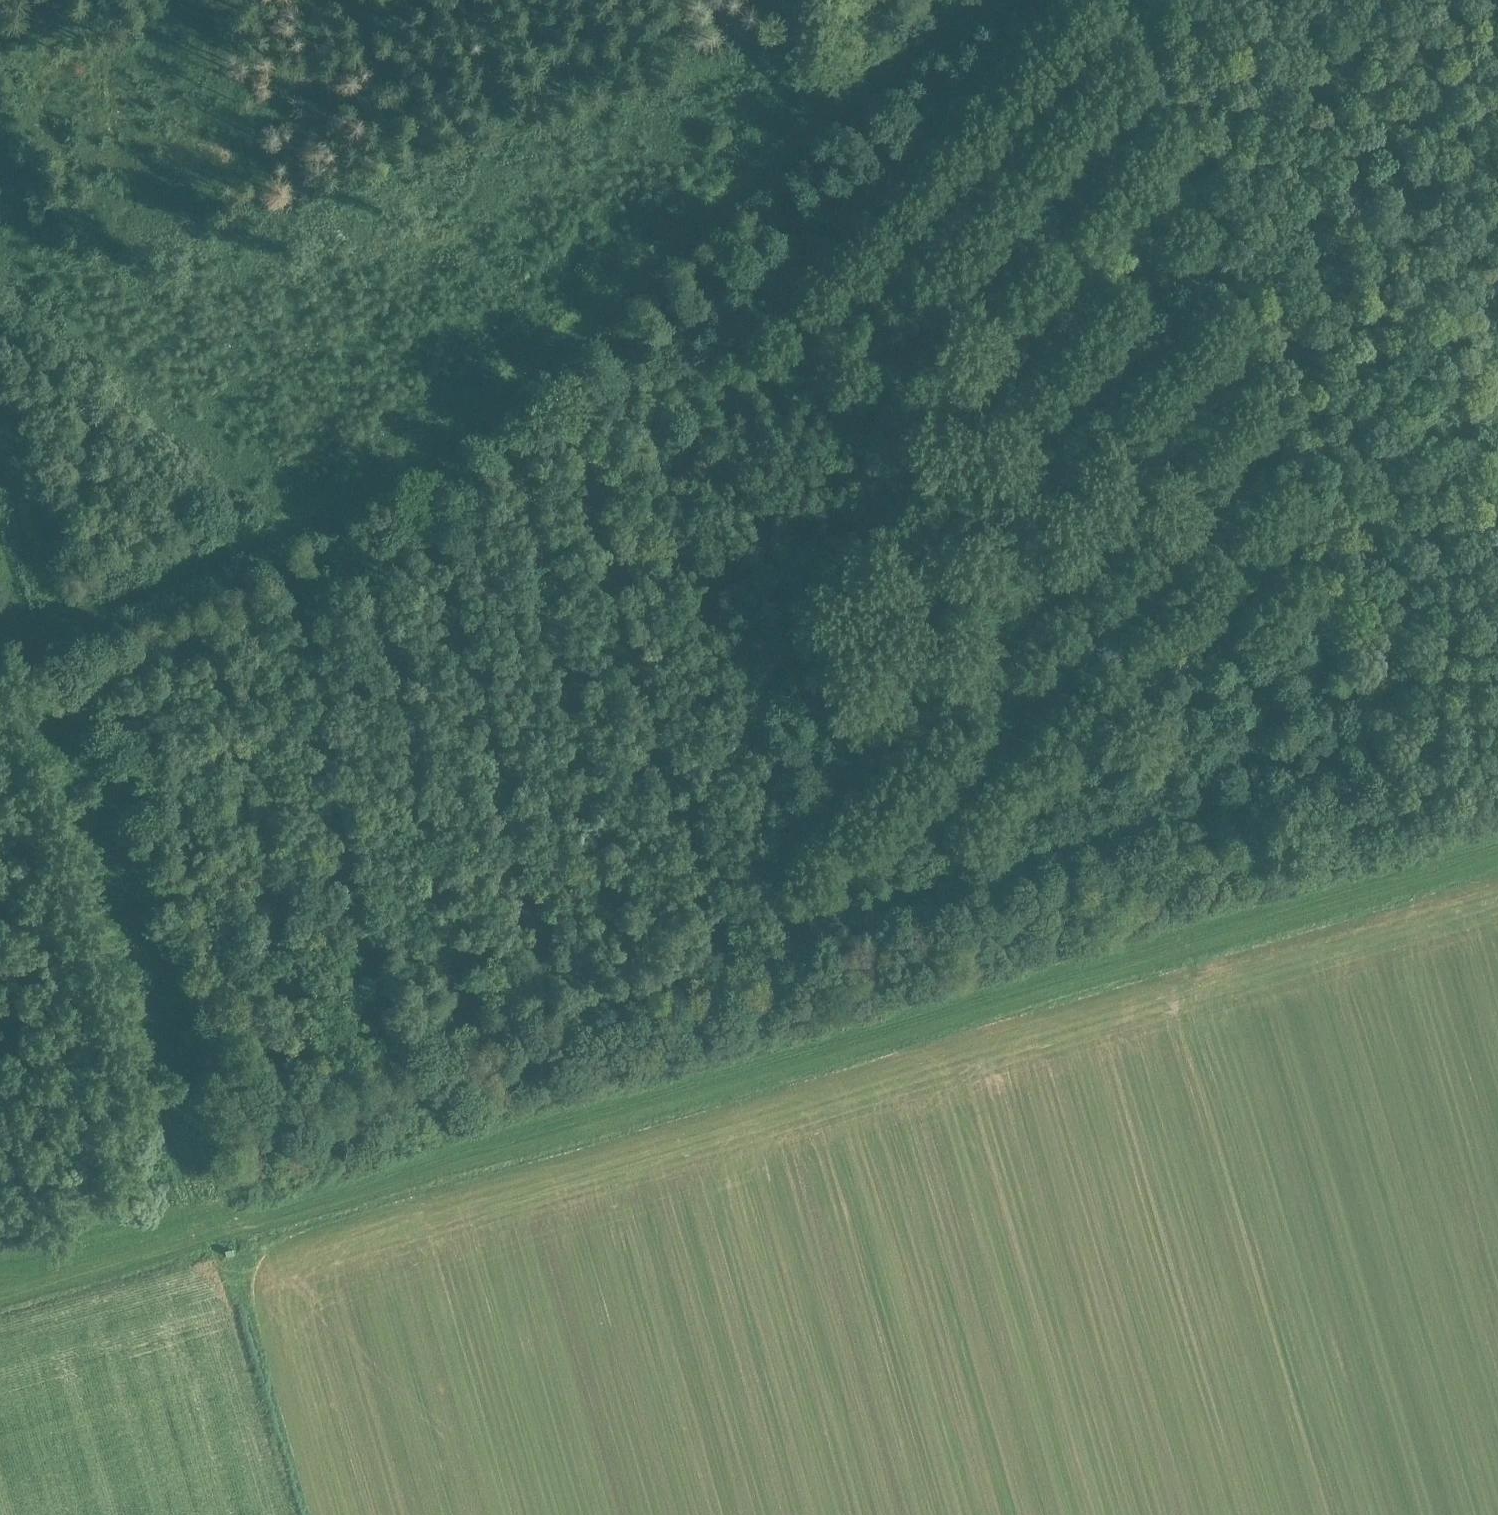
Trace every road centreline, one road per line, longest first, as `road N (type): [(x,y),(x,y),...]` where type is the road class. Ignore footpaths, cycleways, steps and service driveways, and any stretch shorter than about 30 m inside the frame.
road 1 (track): [(1497,821),(0,1277)]
road 2 (track): [(0,641),(371,486),(981,0)]

